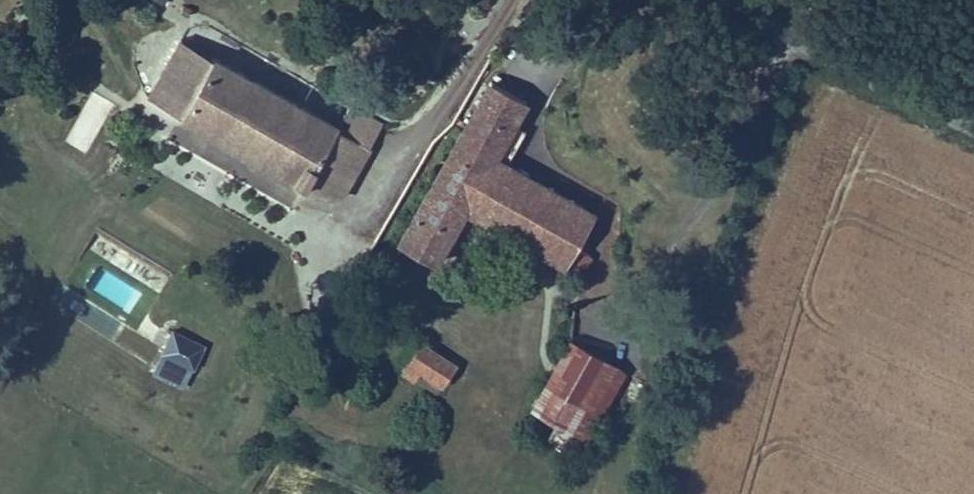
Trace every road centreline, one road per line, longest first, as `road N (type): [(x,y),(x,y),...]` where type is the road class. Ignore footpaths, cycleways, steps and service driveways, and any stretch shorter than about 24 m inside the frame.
road 1 (track): [(655,493),(676,363),(823,55)]
road 2 (unclassified): [(973,124),(823,55),(728,0)]

